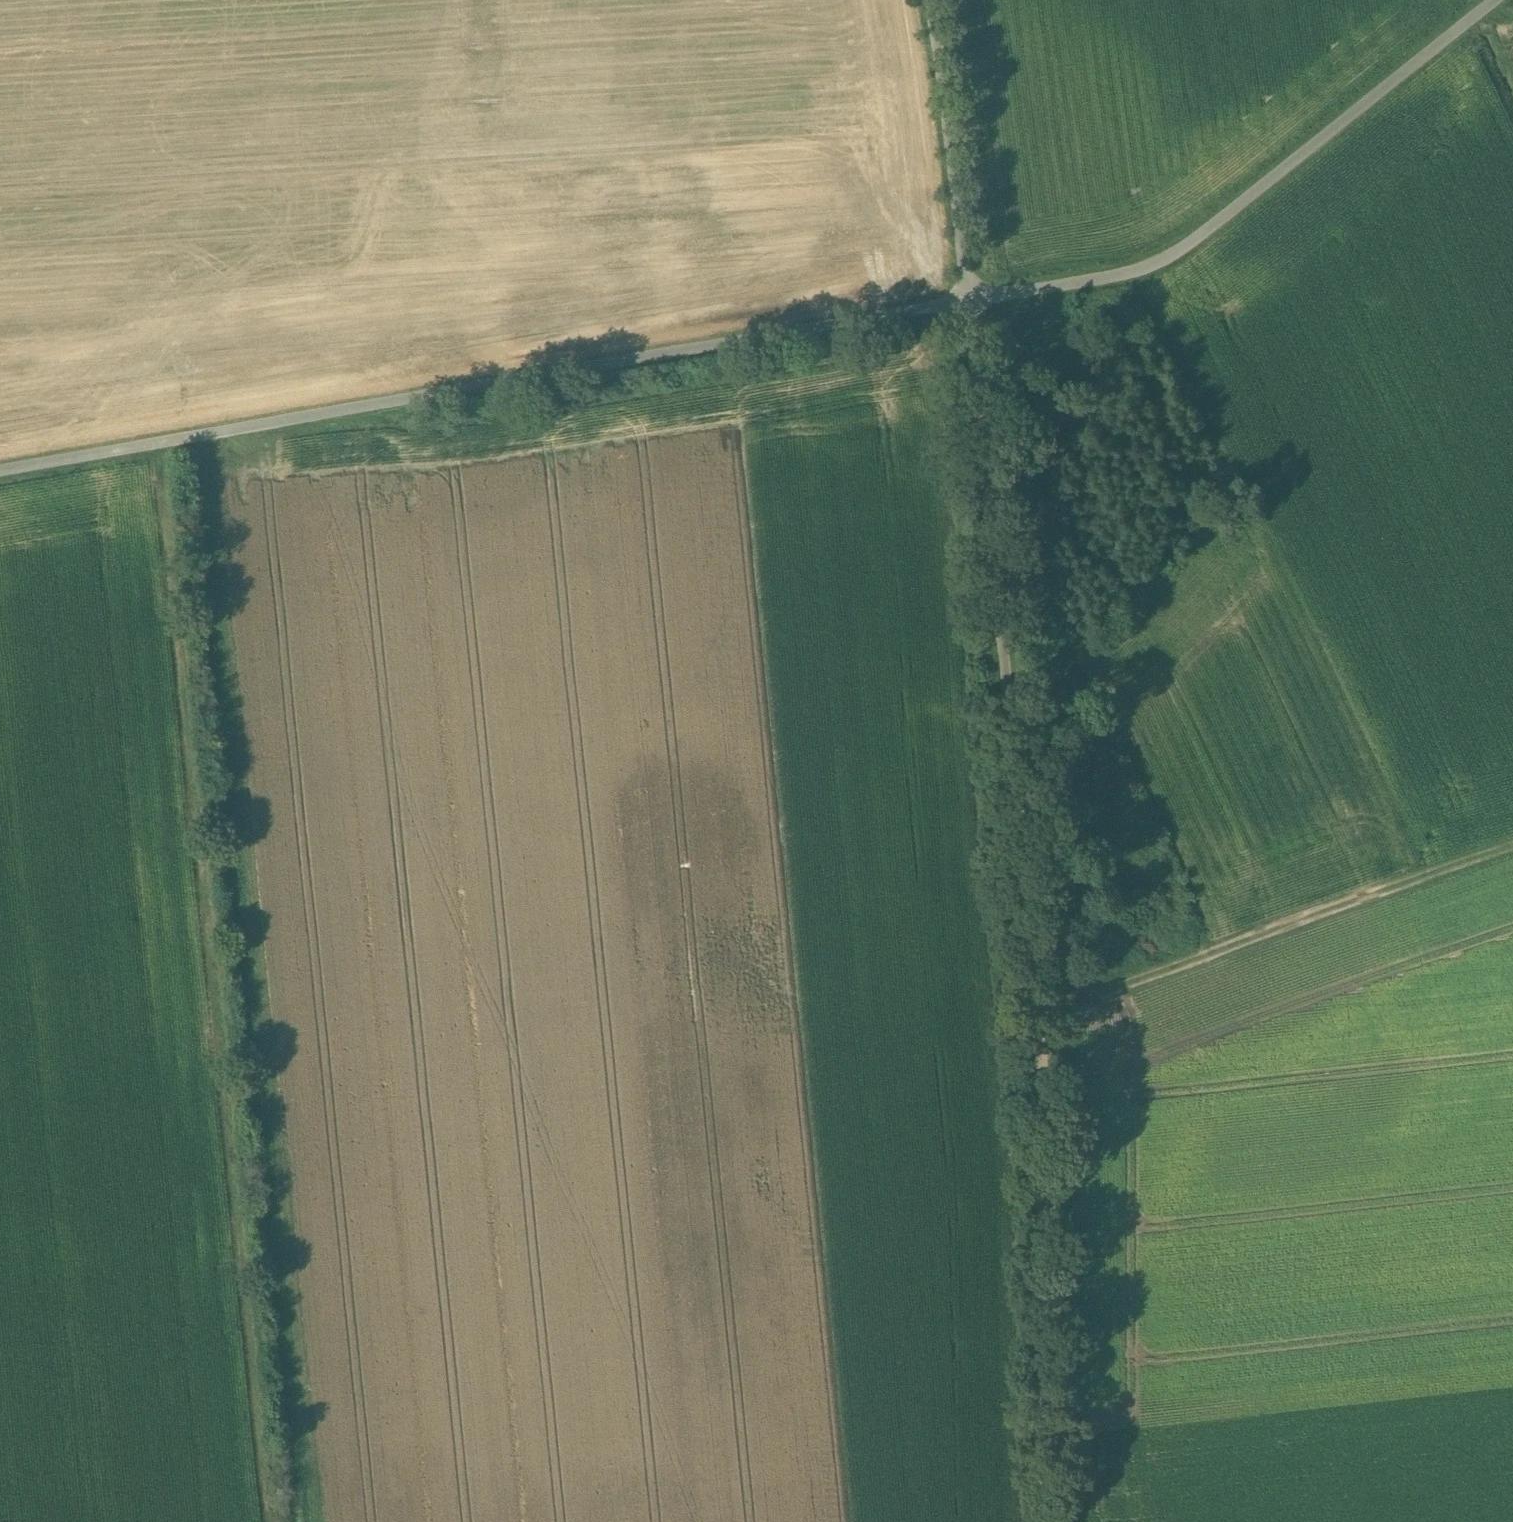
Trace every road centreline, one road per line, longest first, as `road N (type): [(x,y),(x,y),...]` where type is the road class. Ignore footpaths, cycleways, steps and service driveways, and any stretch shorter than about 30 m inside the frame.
road 1 (unclassified): [(1032,1521),(1001,766),(972,301)]
road 2 (unclassified): [(0,469),(972,301)]
road 3 (unclassified): [(972,301),(1134,272),(1191,242),(1495,0)]
road 4 (track): [(1512,848),(1010,1015)]
road 5 (unclassified): [(972,301),(927,0)]

